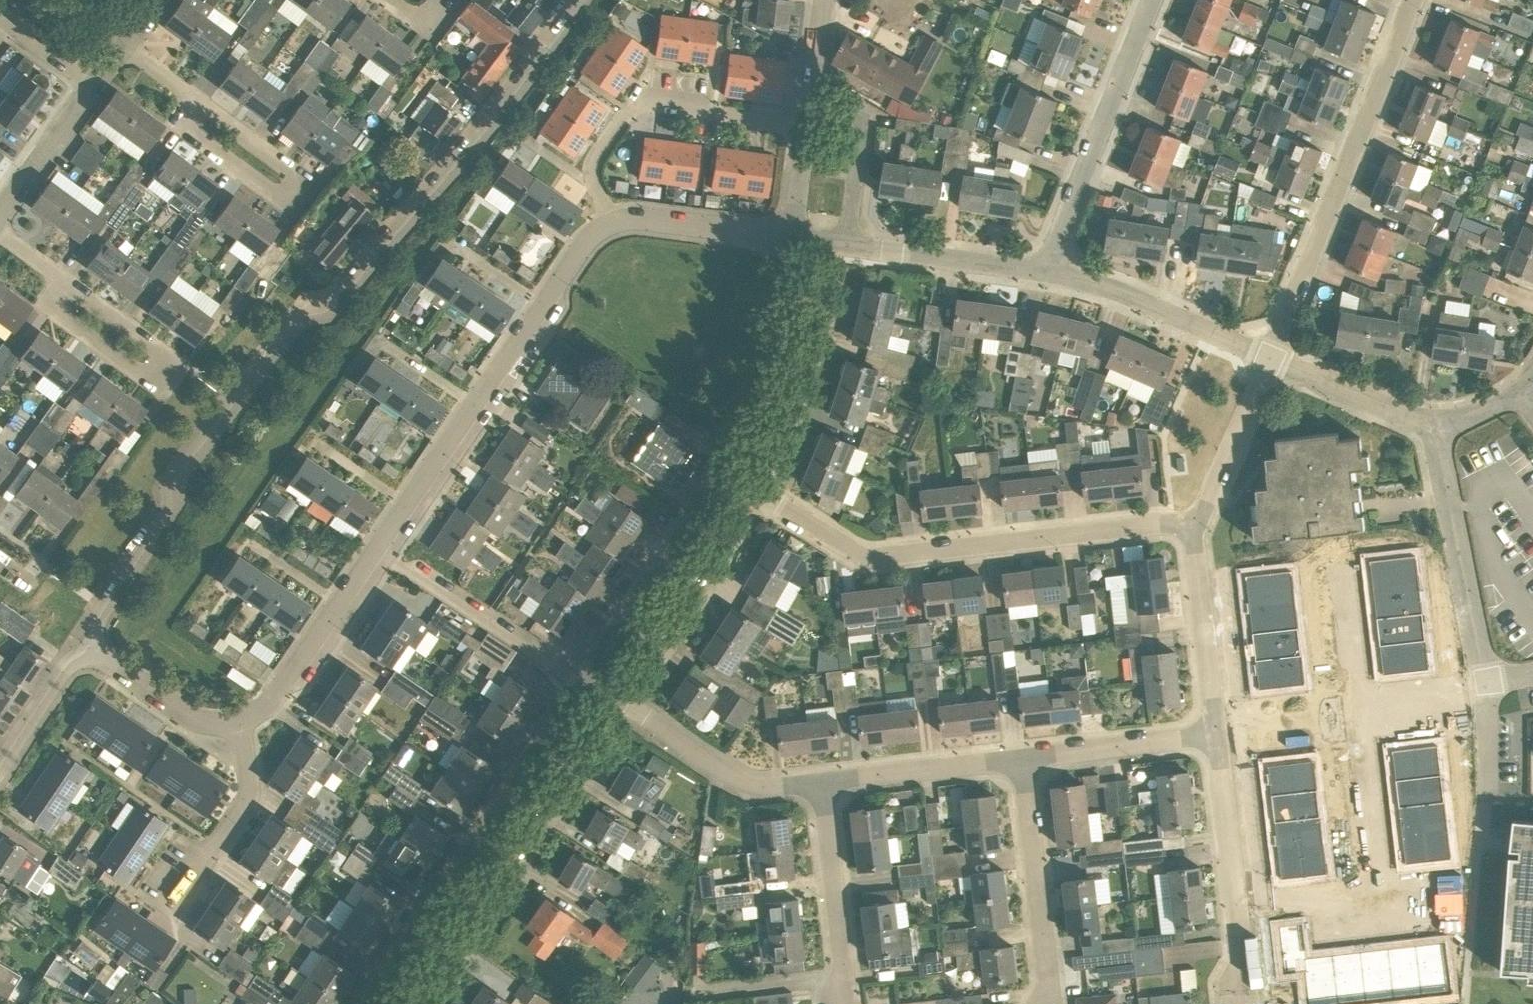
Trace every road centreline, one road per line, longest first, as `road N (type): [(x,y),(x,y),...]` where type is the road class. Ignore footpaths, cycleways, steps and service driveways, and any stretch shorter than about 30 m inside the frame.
road 1 (residential): [(95,653),(104,607),(168,512),(180,472),(289,332),(338,301),(518,93),(583,0)]
road 2 (residential): [(1195,526),(896,556),(836,548),(726,473)]
road 3 (residential): [(376,550),(606,220)]
road 4 (residential): [(1269,359),(1411,0)]
road 5 (residential): [(378,1003),(586,689)]
road 6 (residential): [(1046,266),(1153,0)]
road 7 (residential): [(825,786),(758,790),(721,774),(593,678)]
road 8 (residential): [(1237,1003),(1241,952),(1211,740)]
road 9 (residential): [(1485,689),(1435,431)]
road 10 (residential): [(1046,266),(792,235)]
road 11 (residential): [(586,689),(376,550)]
road 12 (residential): [(726,473),(756,390),(792,235)]
road 13 (residential): [(593,678),(726,473)]
road 14 (residential): [(1044,1003),(1022,762)]
road 15 (residential): [(1269,359),(1046,266)]
road 16 (residential): [(303,183),(125,45)]
road 17 (residential): [(239,725),(267,708),(376,550)]
road 18 (residential): [(182,359),(0,232)]
road 19 (residential): [(1211,740),(1195,526)]
road 20 (residential): [(171,914),(253,785),(239,725)]
road 21 (residential): [(606,220),(592,164),(625,113),(655,107),(715,114)]
road 22 (residential): [(1022,762),(825,786)]
road 23 (residential): [(840,979),(825,786)]
road 24 (residential): [(1211,740),(1022,762)]
road 25 (residential): [(792,235),(606,220)]
road 26 (residential): [(1195,526),(1269,359)]
road 27 (residential): [(1435,431),(1404,427),(1269,359)]
road 28 (residential): [(95,653),(198,723),(239,725)]
road 29 (residential): [(0,781),(73,668),(95,653)]
road 30 (residential): [(96,88),(0,205)]
road 31 (residential): [(700,995),(840,979)]
road 32 (residential): [(808,128),(825,0)]

